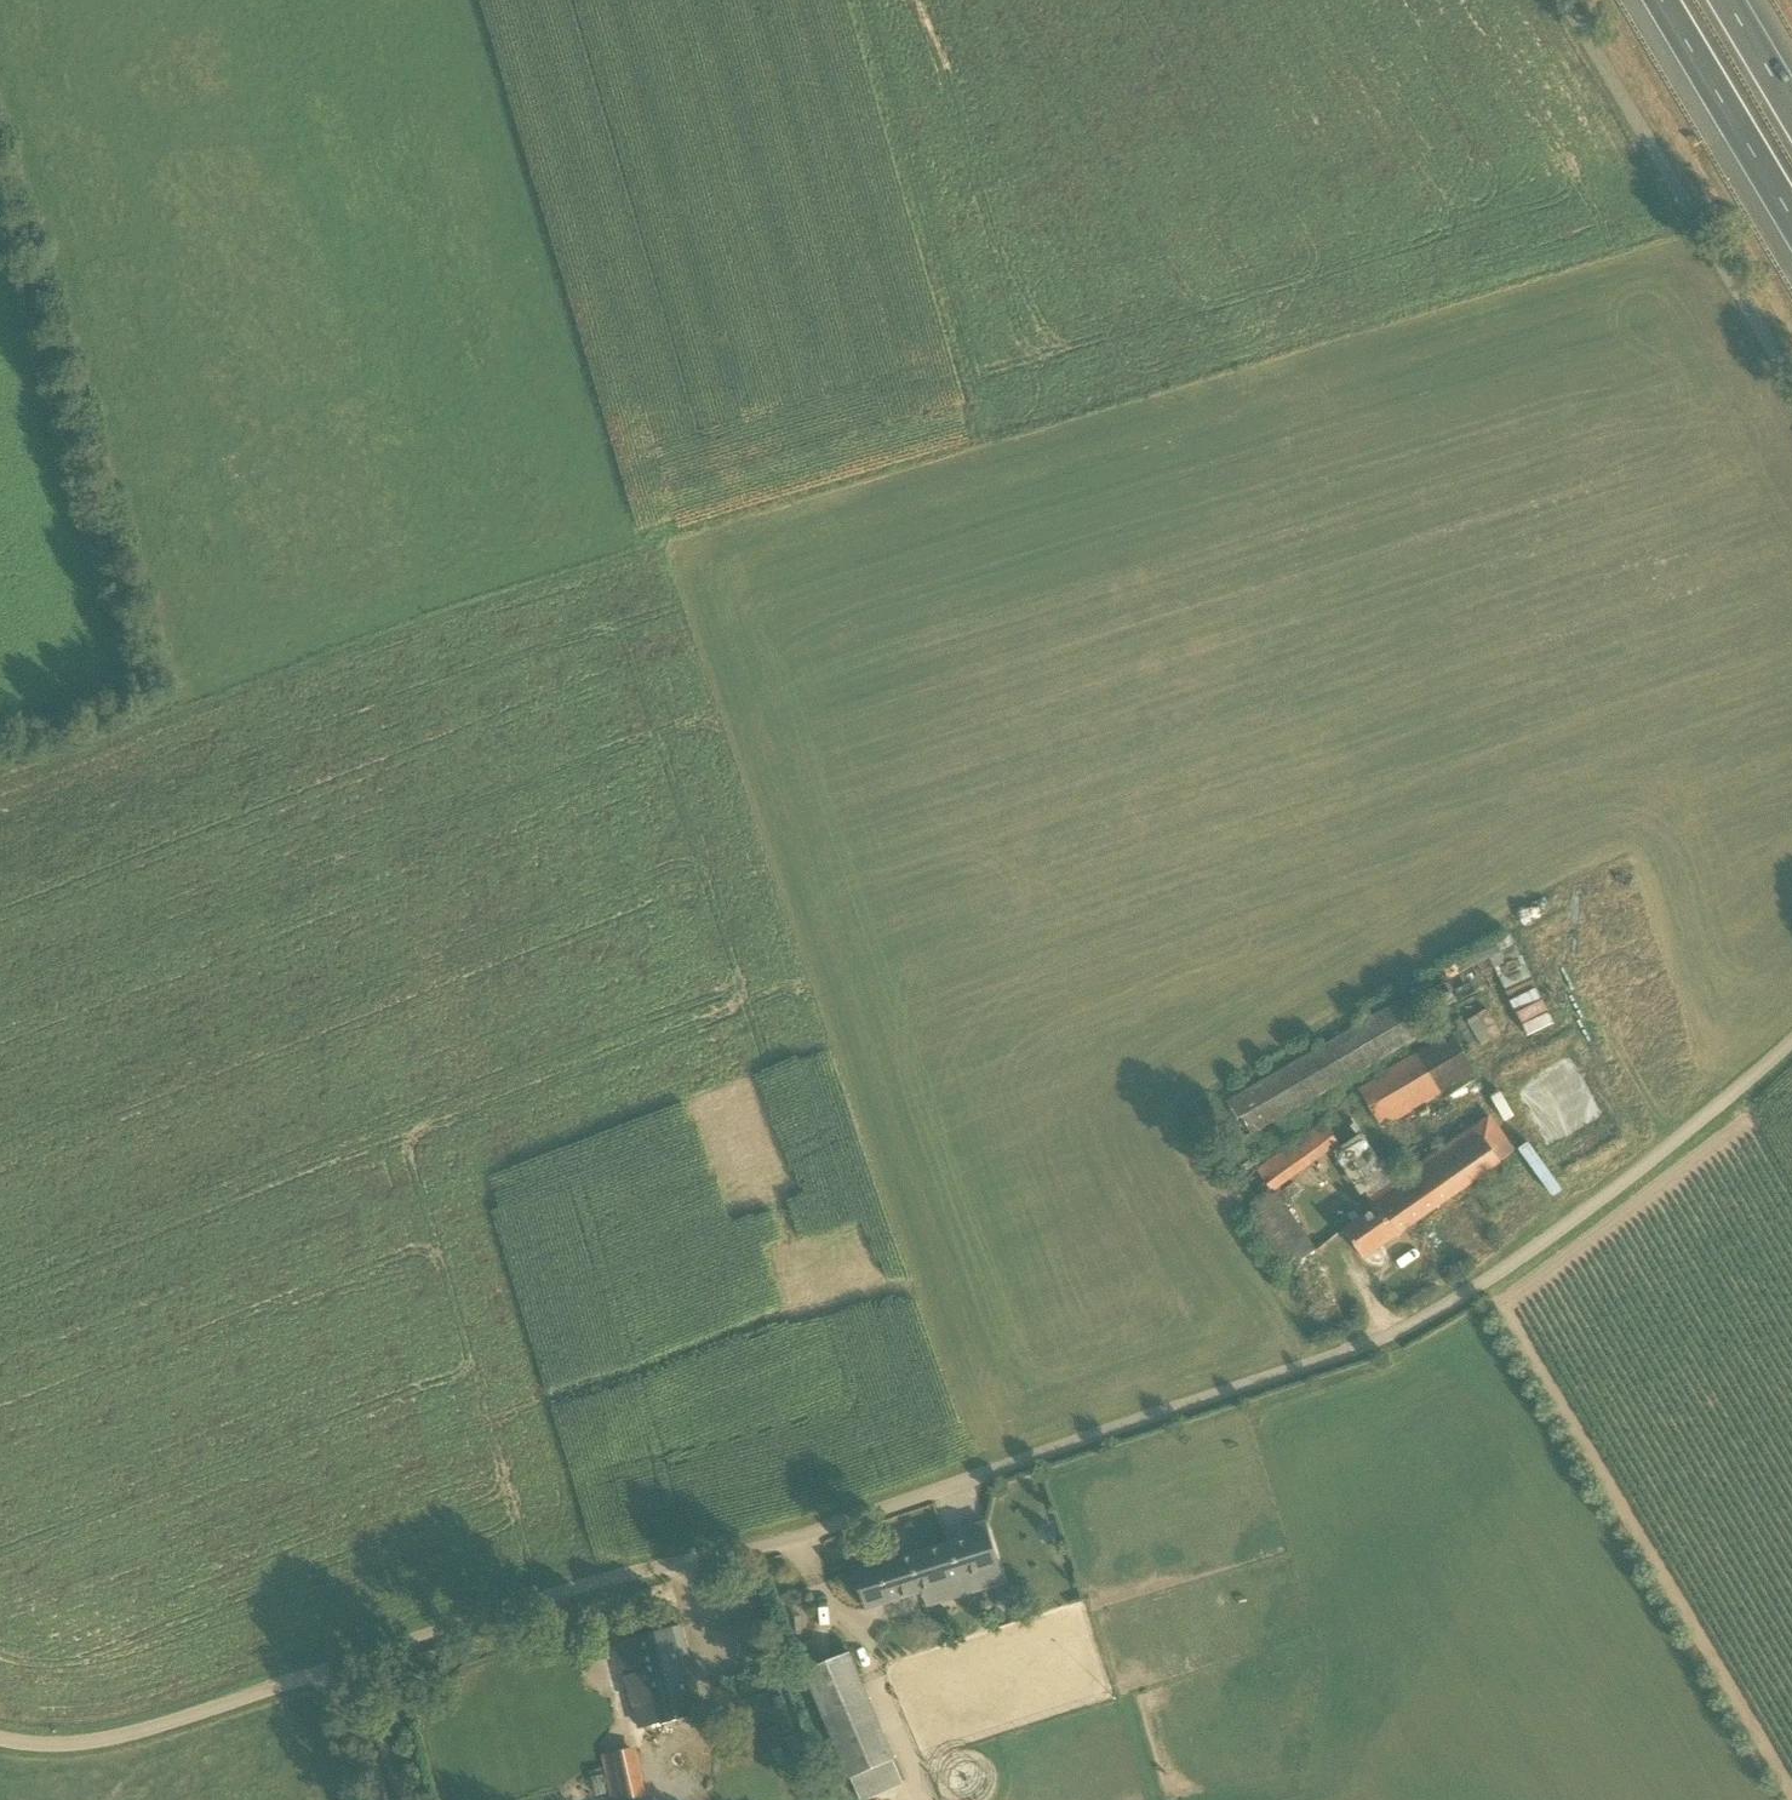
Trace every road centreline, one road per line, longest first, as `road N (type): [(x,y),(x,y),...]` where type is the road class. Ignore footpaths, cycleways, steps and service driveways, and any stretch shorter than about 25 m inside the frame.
road 1 (unclassified): [(0,1736),(55,1745),(195,1715),(553,1595),(946,1490),(1393,1341),(1521,1270),(1710,1124),(1791,1046)]
road 2 (unclassified): [(1791,362),(1578,0)]
road 3 (motorway): [(1655,0),(1791,232)]
road 4 (track): [(327,1672),(376,1799)]

